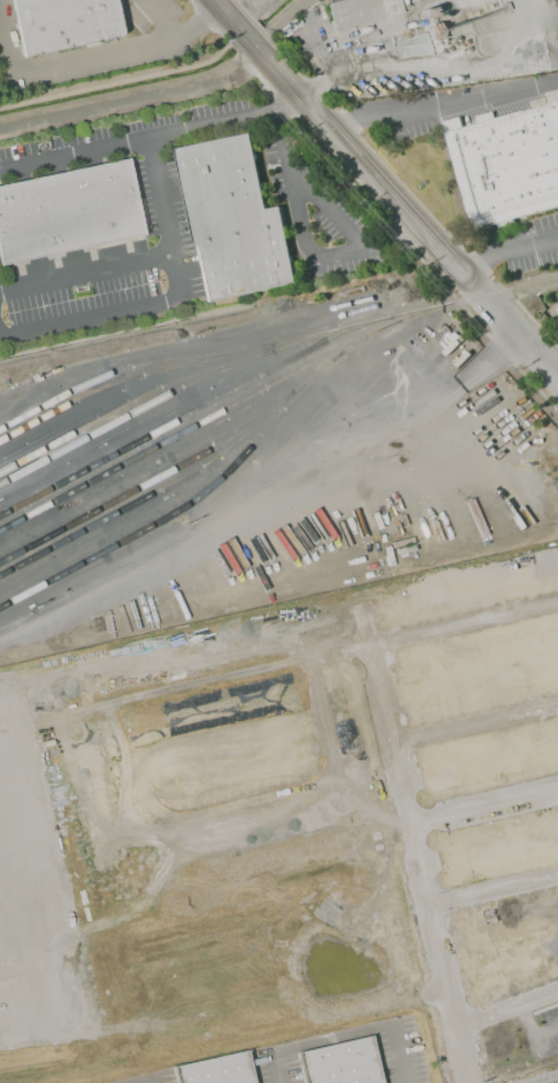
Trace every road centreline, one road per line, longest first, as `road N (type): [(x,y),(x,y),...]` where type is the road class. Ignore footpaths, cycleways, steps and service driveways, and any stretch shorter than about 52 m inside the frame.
road 1 (tertiary): [(212,0),(557,381)]

